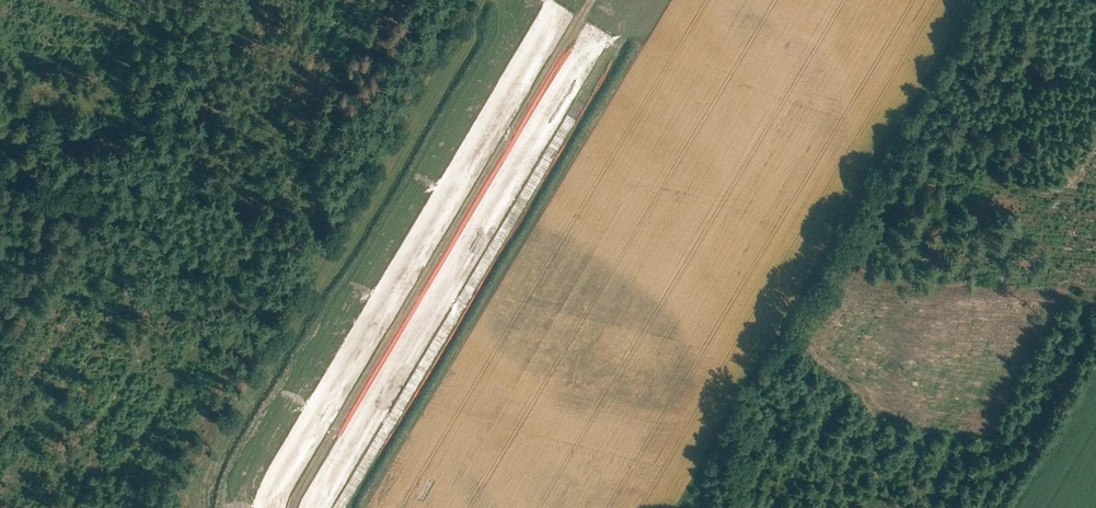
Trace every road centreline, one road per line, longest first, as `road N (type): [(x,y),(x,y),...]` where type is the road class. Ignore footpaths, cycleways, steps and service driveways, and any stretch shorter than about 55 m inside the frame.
road 1 (track): [(674,507),(874,172)]

